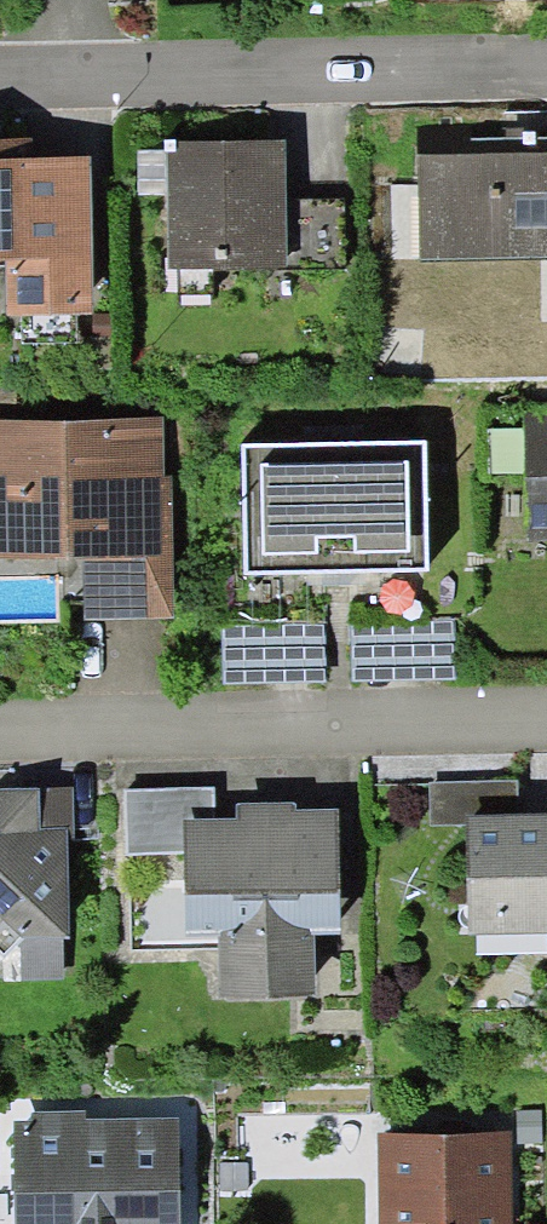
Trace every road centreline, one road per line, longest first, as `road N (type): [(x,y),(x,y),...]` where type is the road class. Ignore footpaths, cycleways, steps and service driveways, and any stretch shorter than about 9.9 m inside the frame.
road 1 (residential): [(0,730),(546,719)]
road 2 (residential): [(546,76),(0,80)]

